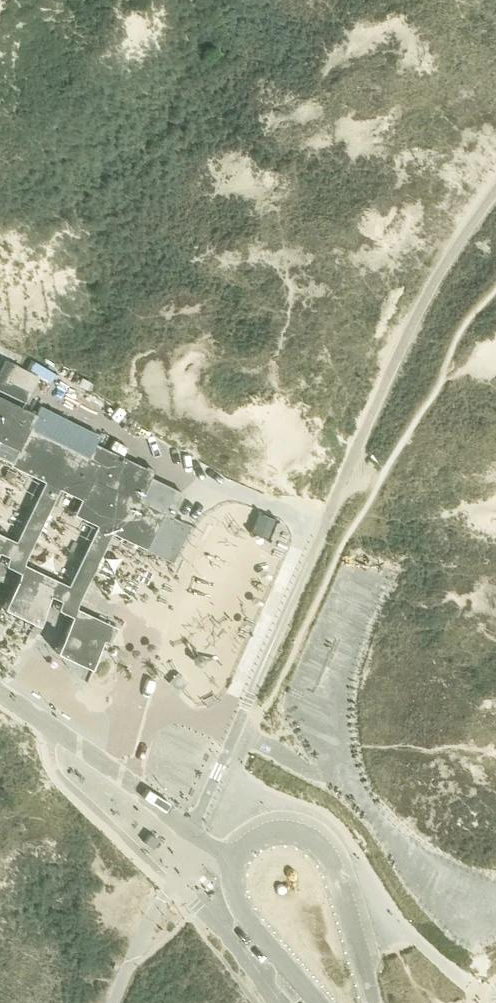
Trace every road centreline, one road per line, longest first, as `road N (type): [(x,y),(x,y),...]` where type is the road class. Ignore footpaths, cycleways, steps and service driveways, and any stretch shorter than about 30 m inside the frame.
road 1 (unclassified): [(236,864),(0,692)]
road 2 (unclassified): [(376,1002),(334,867),(316,842),(276,832),(258,839),(236,864)]
road 3 (unclassified): [(236,864),(234,893),(249,919),(319,1002)]

